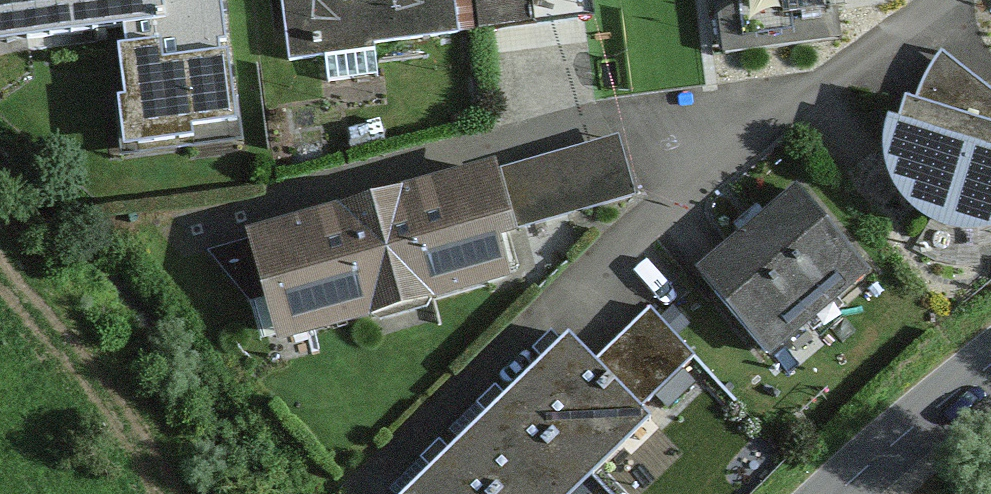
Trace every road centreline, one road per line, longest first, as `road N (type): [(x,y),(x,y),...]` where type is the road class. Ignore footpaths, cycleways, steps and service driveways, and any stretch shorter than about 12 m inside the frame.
road 1 (residential): [(944,0),(750,139),(558,309)]
road 2 (tertiary): [(835,493),(990,363)]

